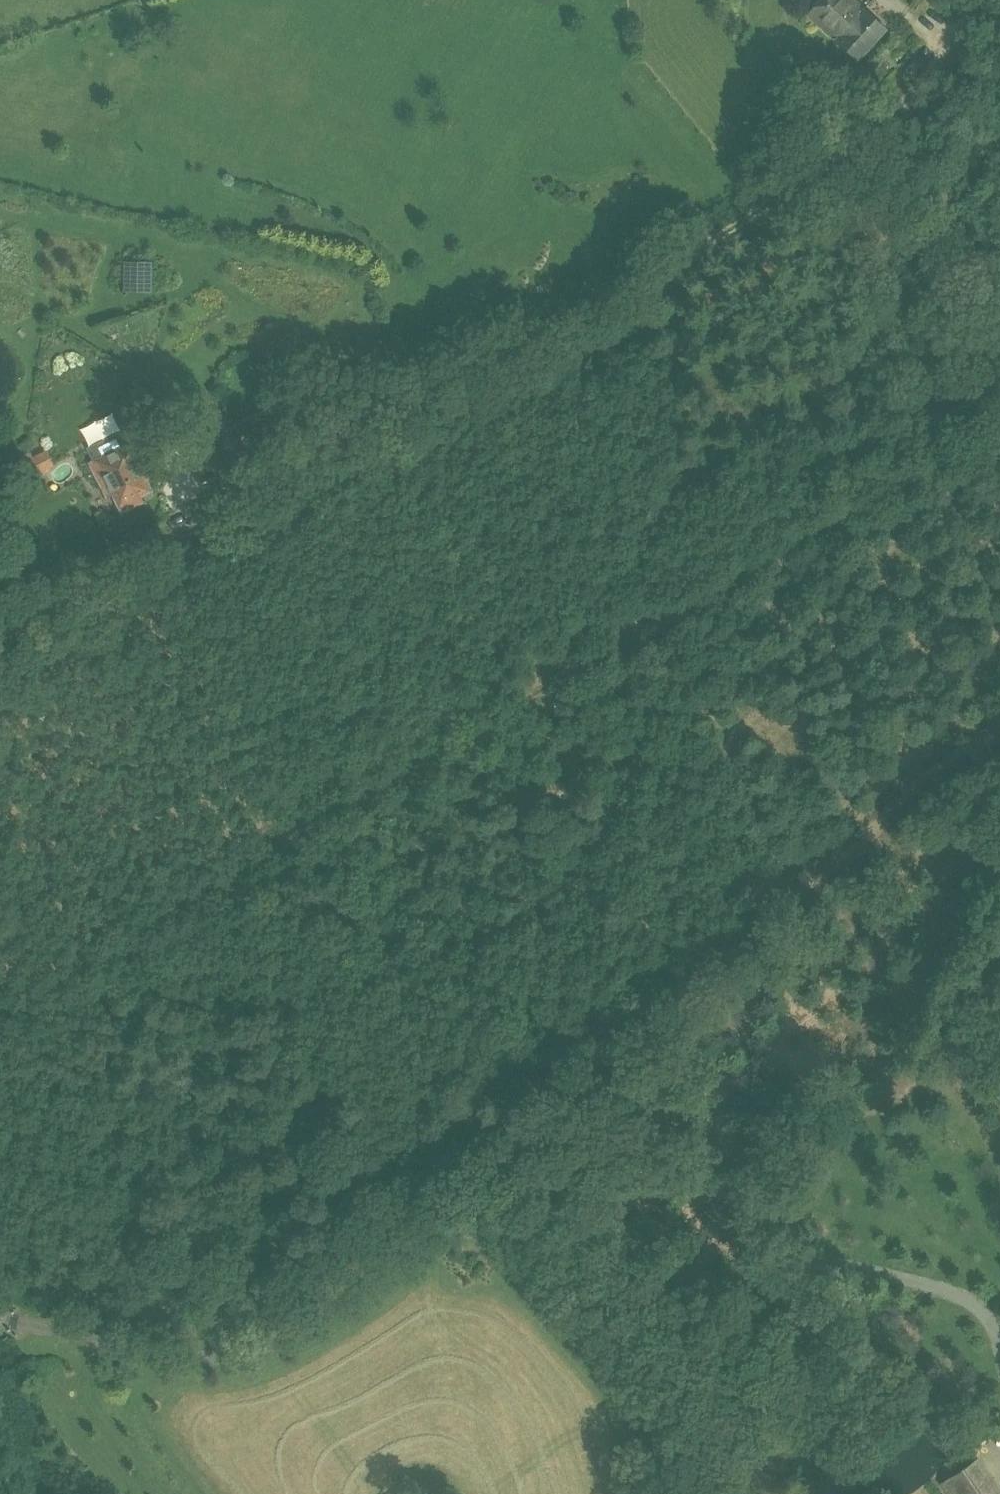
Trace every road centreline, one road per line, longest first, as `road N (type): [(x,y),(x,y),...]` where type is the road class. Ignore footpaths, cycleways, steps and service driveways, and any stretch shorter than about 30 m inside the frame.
road 1 (track): [(989,0),(891,118),(828,166),(0,626)]
road 2 (track): [(238,667),(174,531)]

